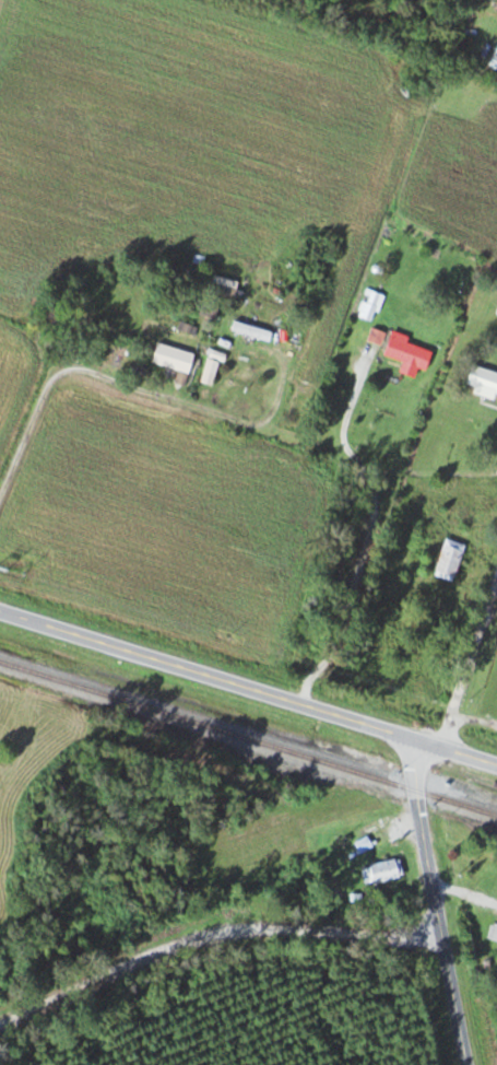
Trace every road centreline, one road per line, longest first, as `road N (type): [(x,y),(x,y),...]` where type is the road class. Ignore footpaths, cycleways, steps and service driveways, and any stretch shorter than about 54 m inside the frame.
road 1 (secondary): [(415,738),(0,614)]
road 2 (residential): [(415,738),(470,1064)]
road 3 (residential): [(496,473),(415,473),(354,449),(348,432),(374,365)]
road 4 (residential): [(442,749),(496,573)]

